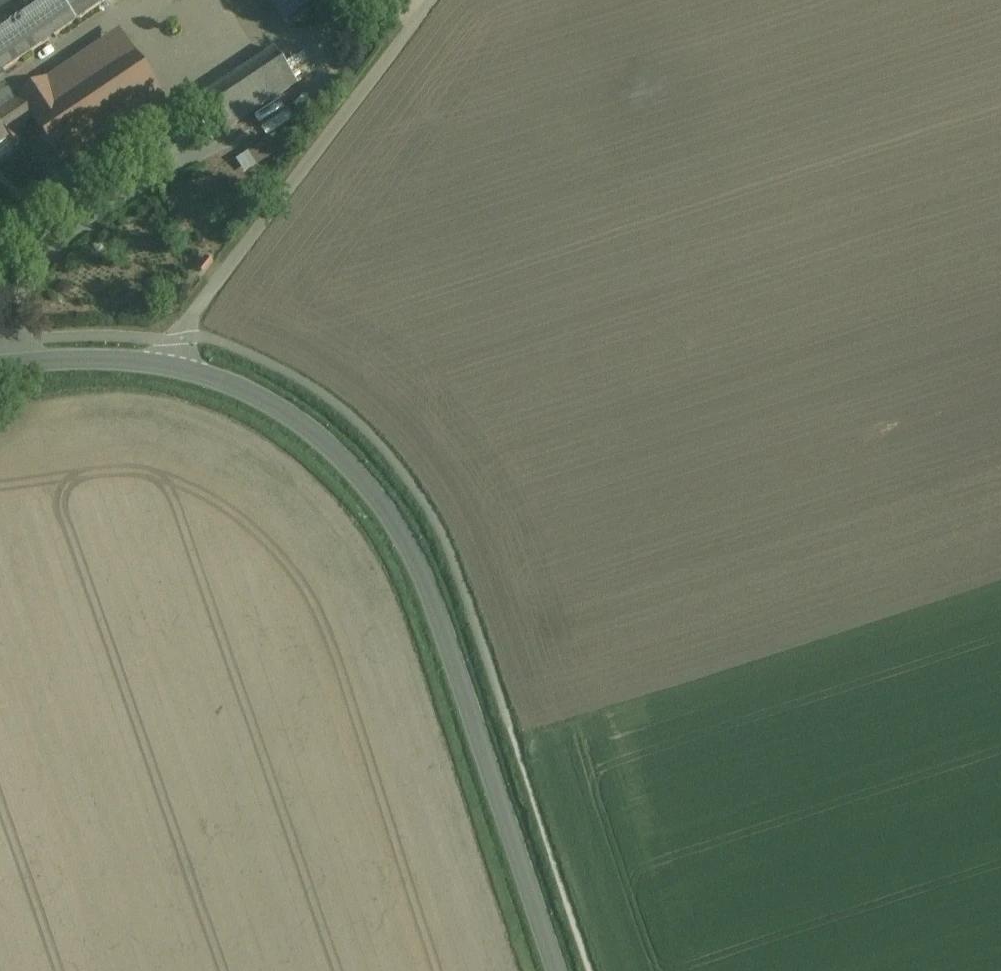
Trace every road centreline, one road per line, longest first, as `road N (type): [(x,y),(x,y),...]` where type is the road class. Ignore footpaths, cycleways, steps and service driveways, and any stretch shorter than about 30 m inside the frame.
road 1 (tertiary): [(167,365),(255,393),(314,431),(360,473),(403,534),(559,970)]
road 2 (unclassified): [(444,0),(176,340),(167,365)]
road 3 (tertiary): [(0,367),(167,365)]

